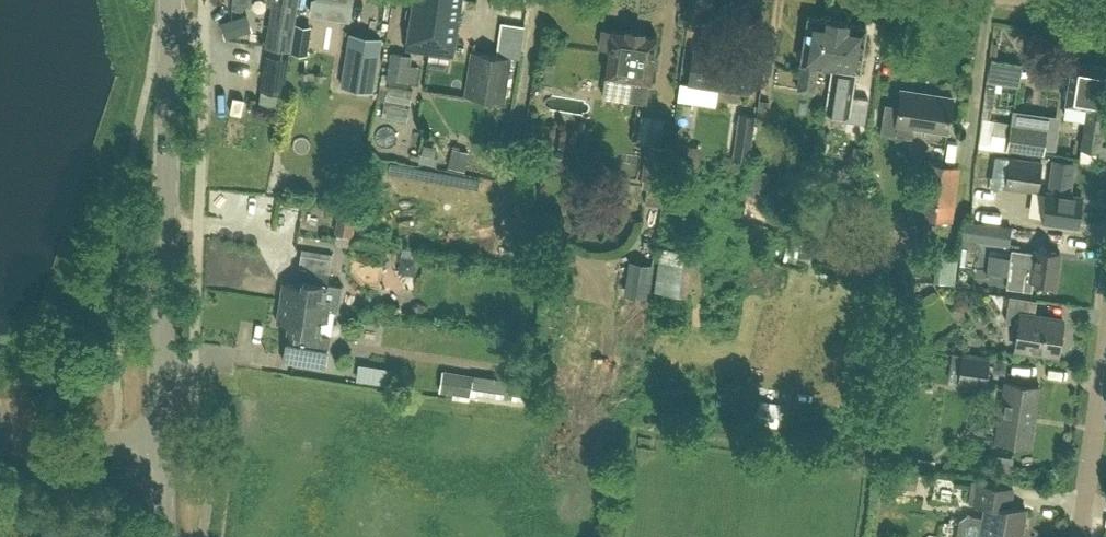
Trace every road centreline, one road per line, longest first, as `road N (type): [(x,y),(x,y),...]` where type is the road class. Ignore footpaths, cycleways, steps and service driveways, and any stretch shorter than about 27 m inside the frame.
road 1 (tertiary): [(162,445),(170,0)]
road 2 (residential): [(1081,536),(1105,367)]
road 3 (tertiary): [(162,445),(0,445)]

